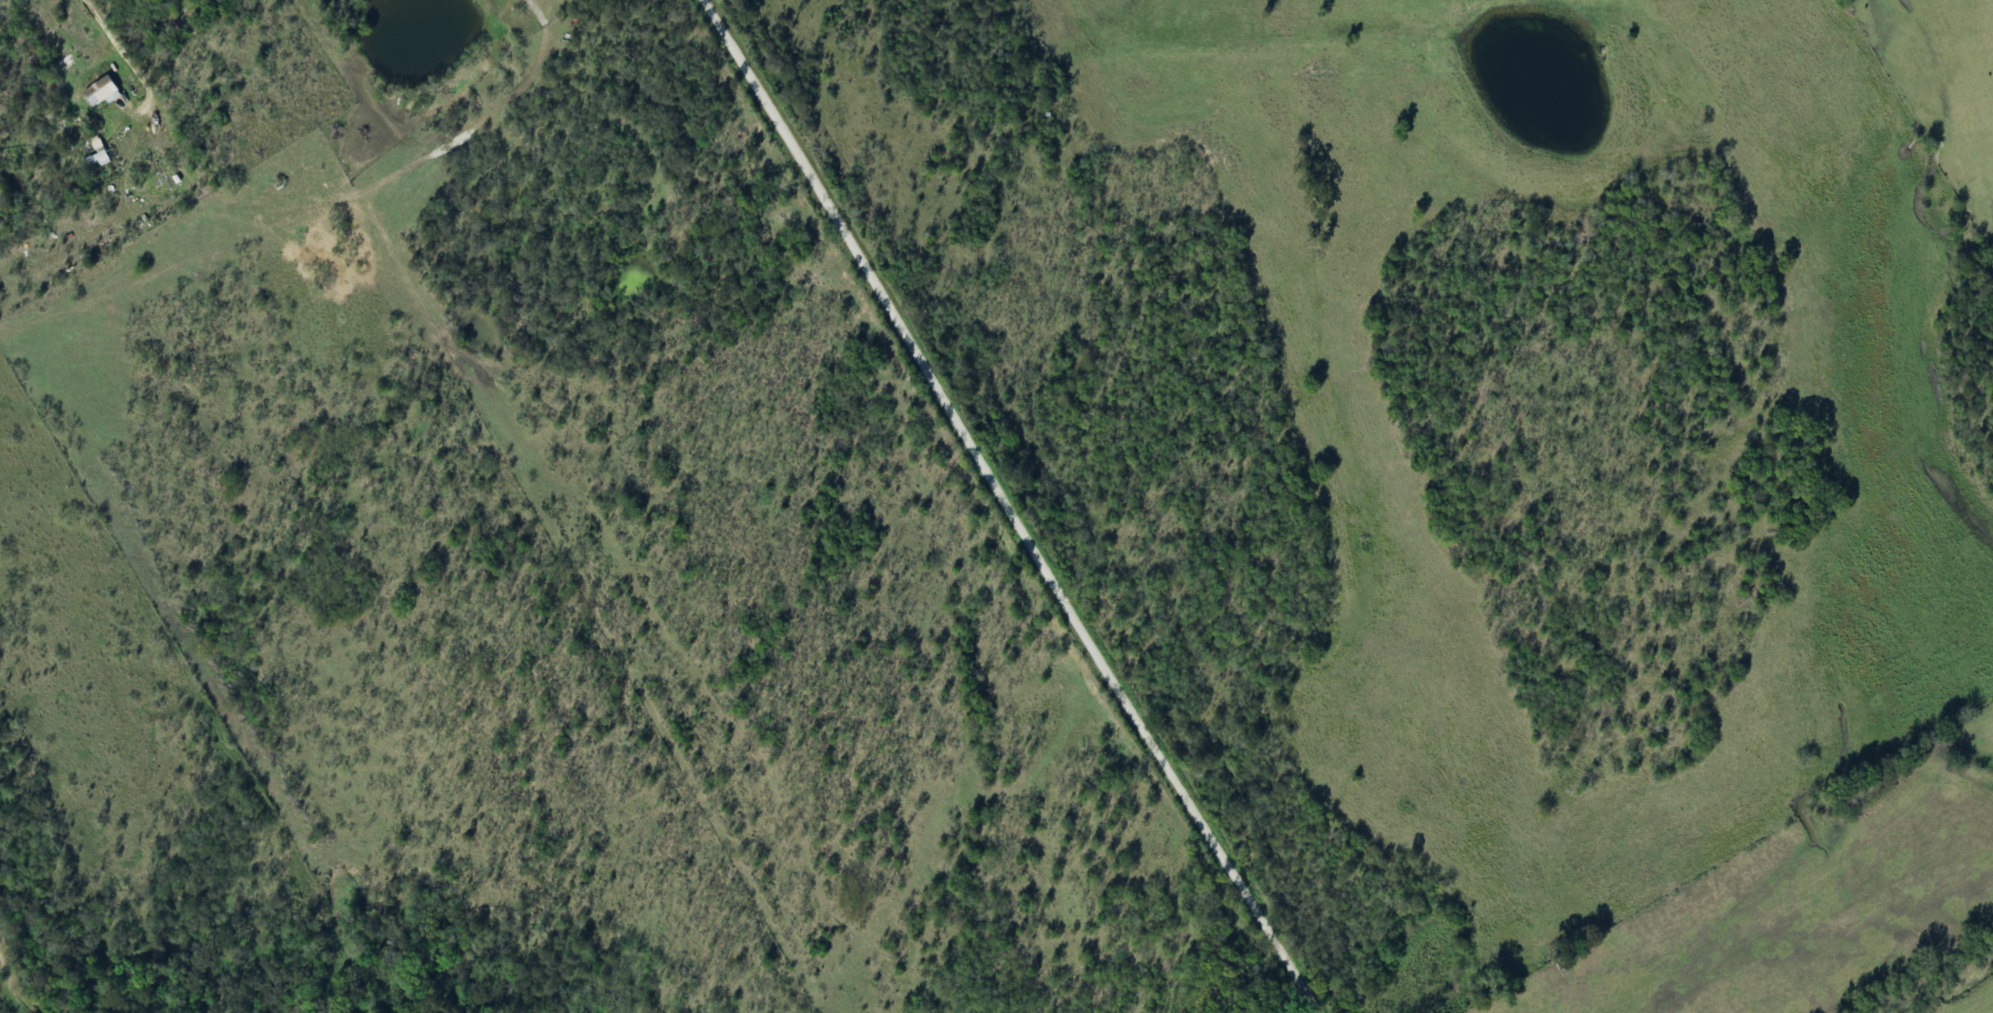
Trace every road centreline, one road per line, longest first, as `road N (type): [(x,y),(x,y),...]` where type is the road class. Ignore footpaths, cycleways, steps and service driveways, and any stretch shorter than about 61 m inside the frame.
road 1 (residential): [(1328,1012),(714,0)]

